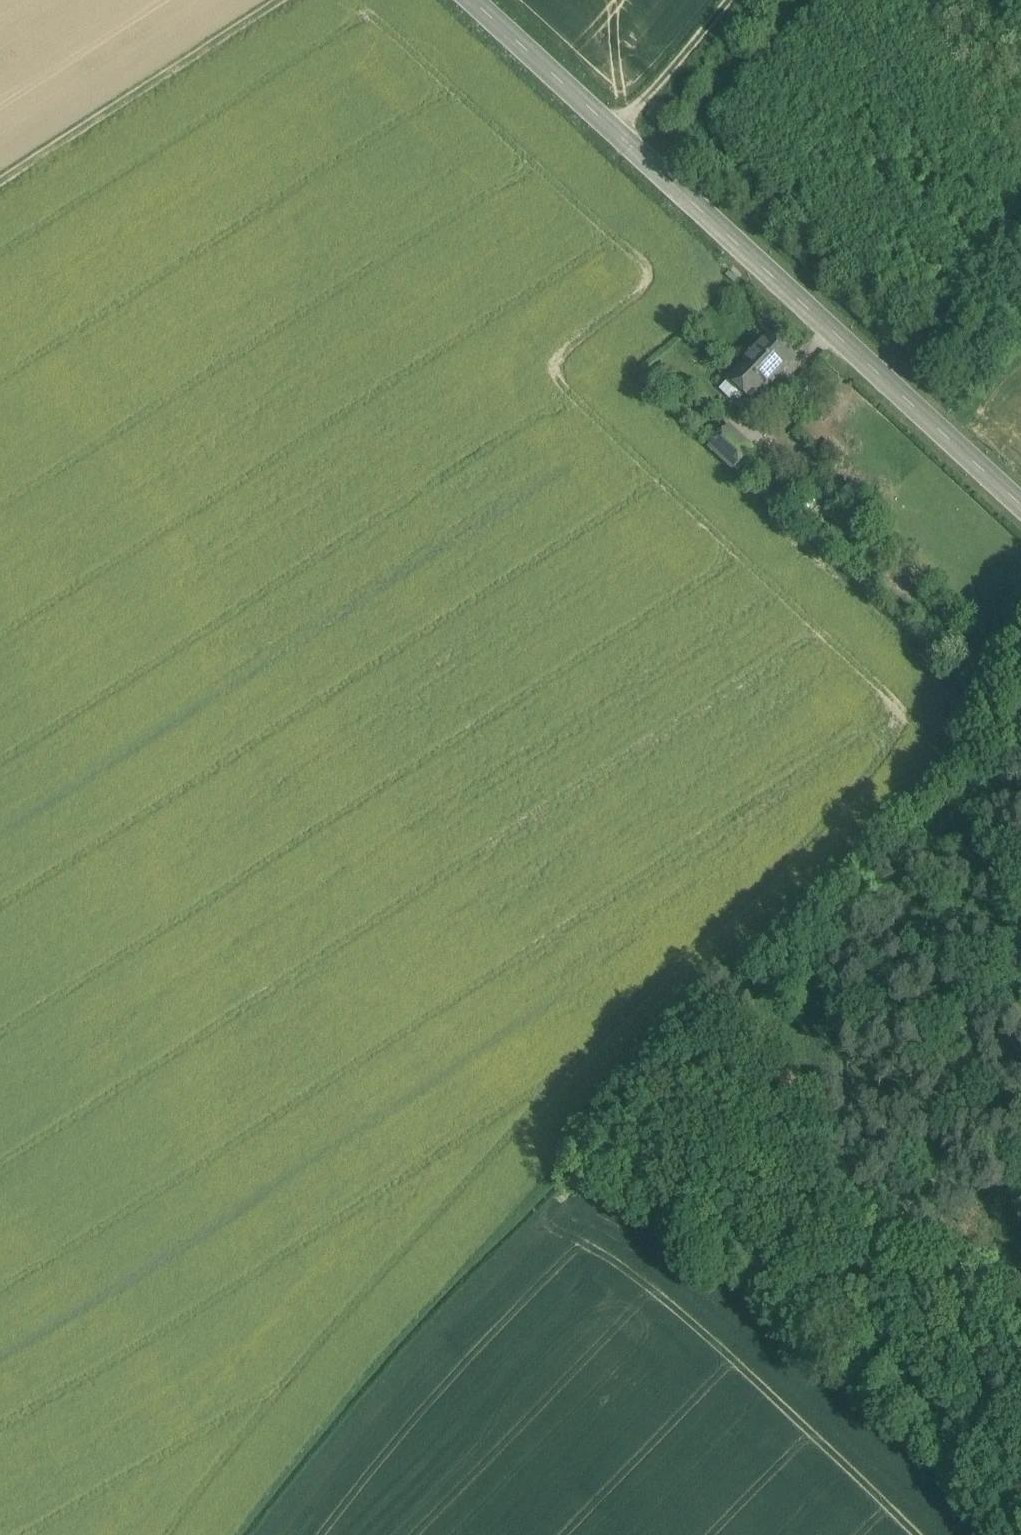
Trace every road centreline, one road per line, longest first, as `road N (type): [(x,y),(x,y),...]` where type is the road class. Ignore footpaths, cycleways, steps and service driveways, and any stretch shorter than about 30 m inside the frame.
road 1 (tertiary): [(1020,500),(470,0)]
road 2 (track): [(0,184),(276,0)]

